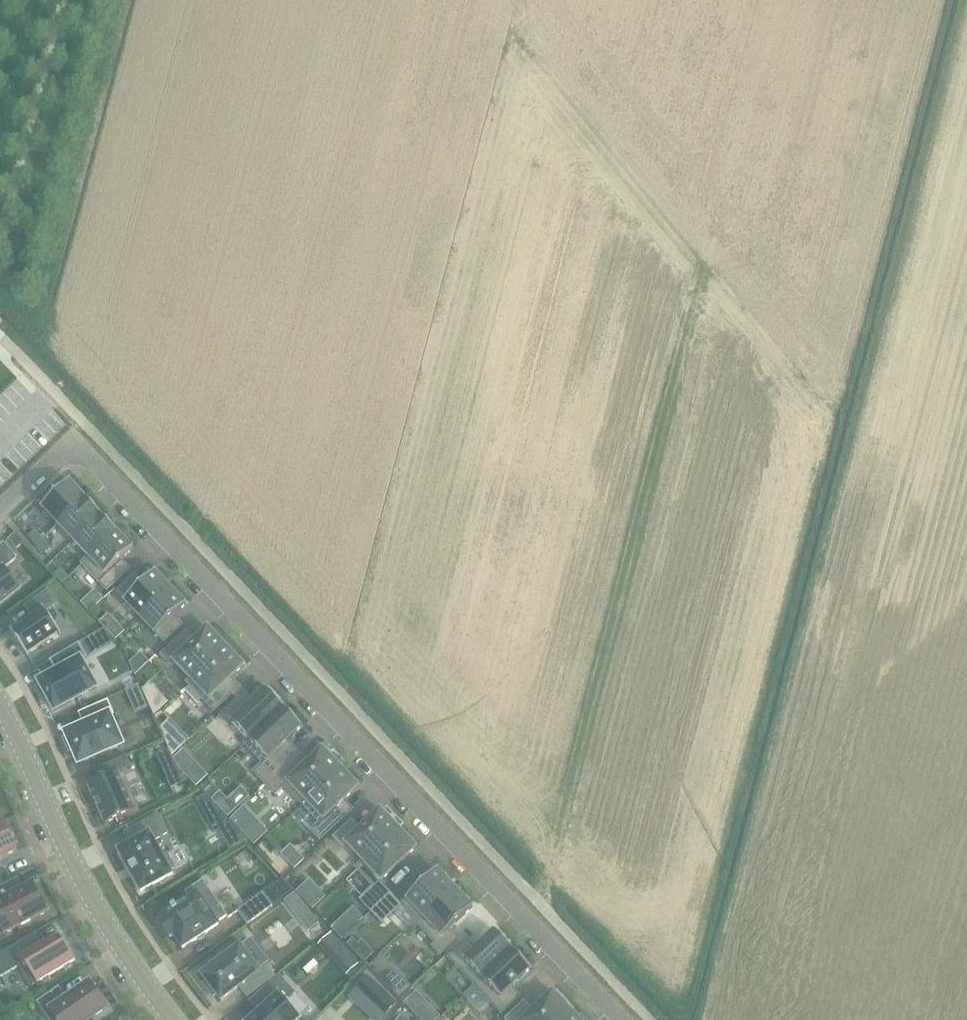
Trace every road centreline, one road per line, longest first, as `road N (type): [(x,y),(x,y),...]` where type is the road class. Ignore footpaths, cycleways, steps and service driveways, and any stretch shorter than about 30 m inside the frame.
road 1 (residential): [(0,510),(56,457),(75,449),(92,458),(627,1019)]
road 2 (residential): [(0,701),(114,940),(177,1019)]

